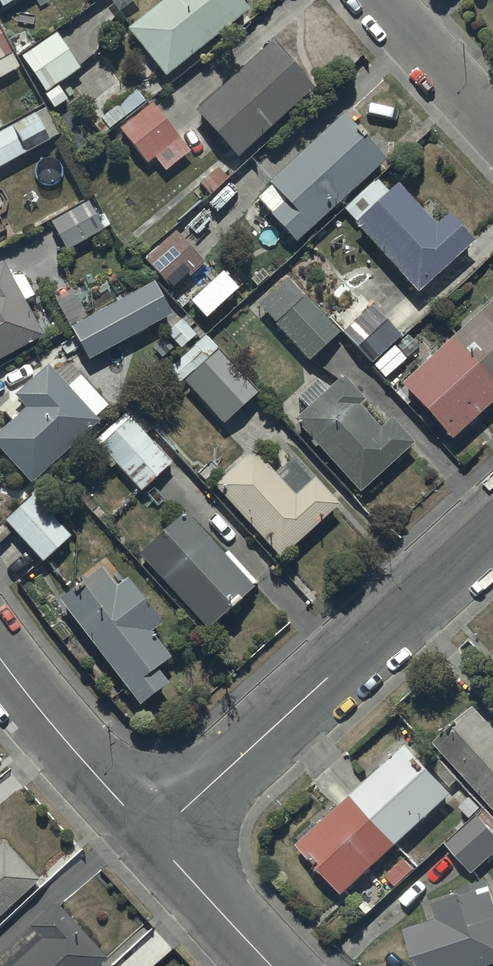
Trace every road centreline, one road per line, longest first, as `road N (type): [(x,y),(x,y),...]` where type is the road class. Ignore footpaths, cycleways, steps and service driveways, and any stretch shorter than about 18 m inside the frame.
road 1 (residential): [(155,836),(492,531)]
road 2 (residential): [(155,836),(0,657)]
road 3 (residential): [(274,965),(155,836)]
road 4 (residential): [(492,119),(388,0)]

